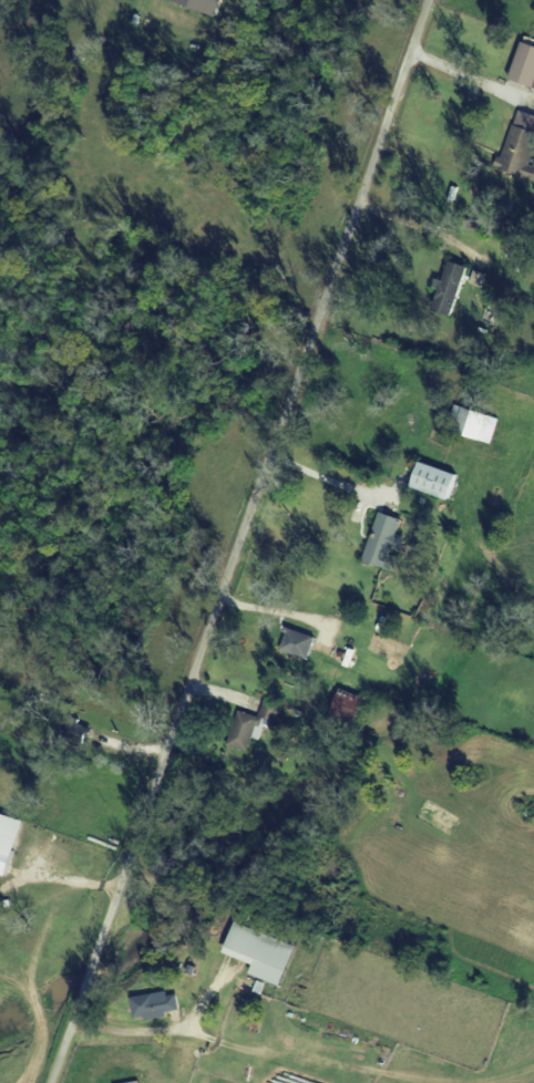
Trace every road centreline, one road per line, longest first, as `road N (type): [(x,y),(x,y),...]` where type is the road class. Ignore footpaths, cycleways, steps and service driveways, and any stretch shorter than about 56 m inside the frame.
road 1 (residential): [(52,1082),(435,0)]

